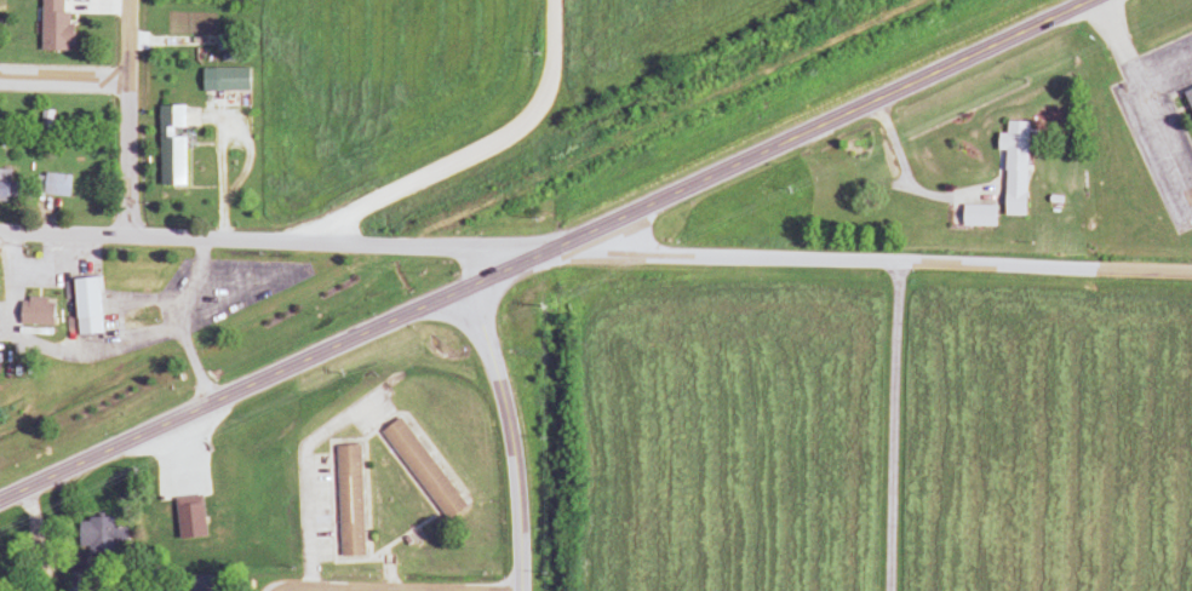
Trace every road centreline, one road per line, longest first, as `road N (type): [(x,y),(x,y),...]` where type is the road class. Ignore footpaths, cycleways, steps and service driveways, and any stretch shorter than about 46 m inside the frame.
road 1 (residential): [(1191,273),(554,251)]
road 2 (primary): [(0,500),(554,251)]
road 3 (primary): [(1076,0),(554,251)]
road 4 (residential): [(554,251),(0,231)]
road 5 (residential): [(306,240),(333,216),(518,126),(551,75),(551,0)]
road 6 (residential): [(901,264),(891,590)]
road 7 (residential): [(1118,270),(1113,590)]
road 8 (tertiary): [(522,590),(505,413),(475,326),(471,285)]
road 9 (residential): [(122,234),(123,0)]
road 10 (residential): [(276,590),(469,590)]
road 11 (residential): [(121,80),(0,74)]

